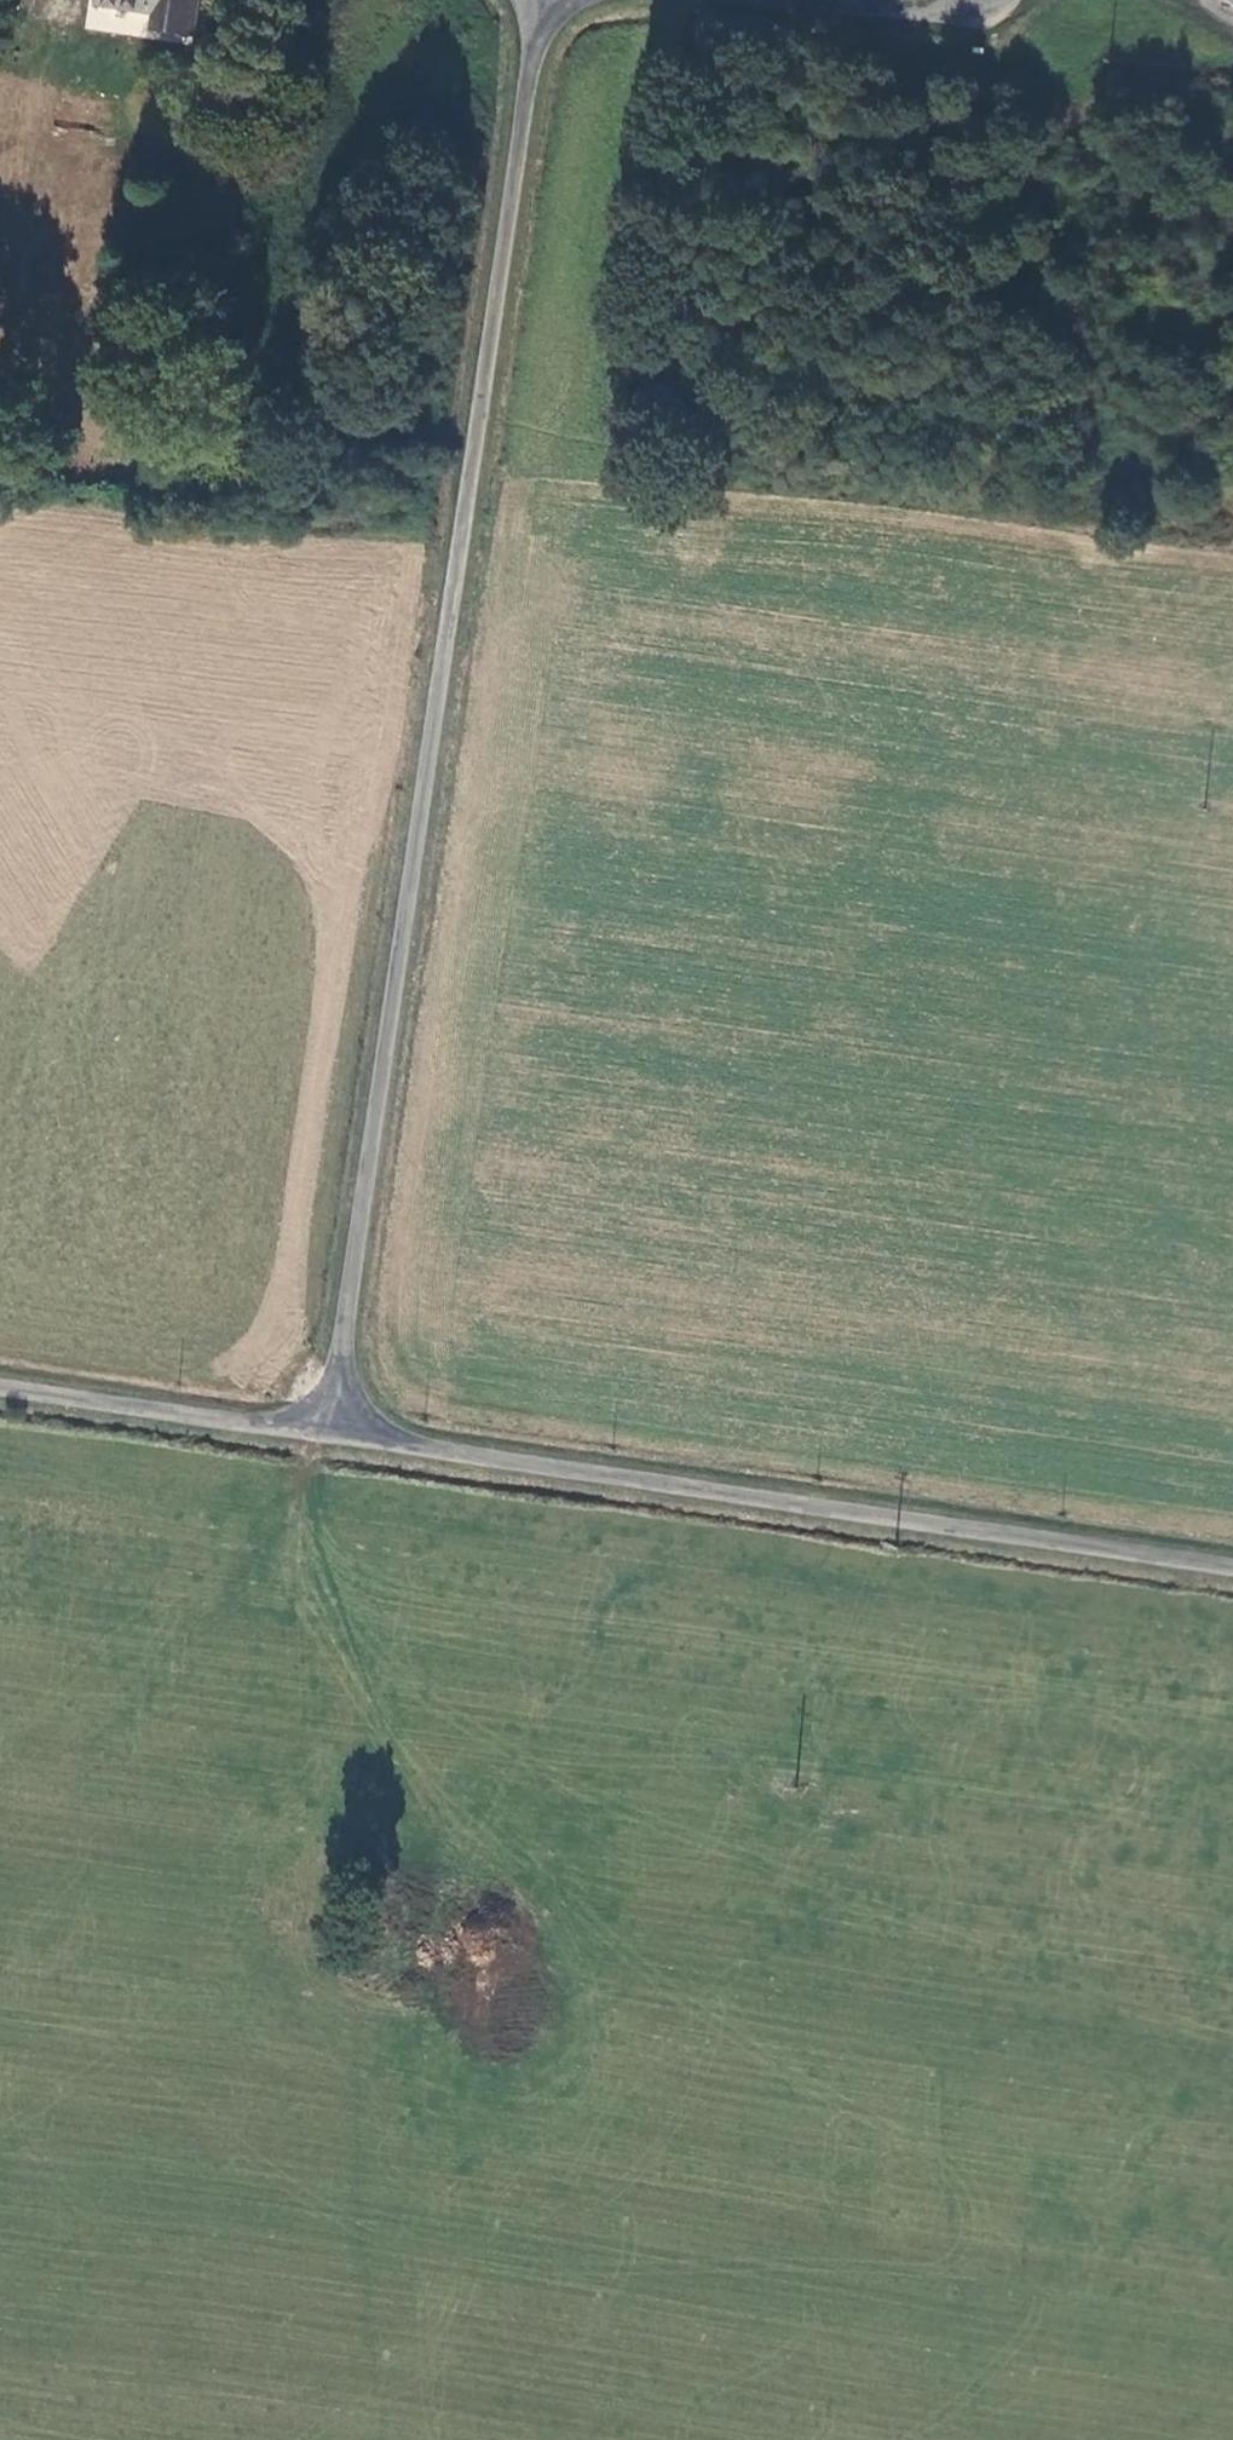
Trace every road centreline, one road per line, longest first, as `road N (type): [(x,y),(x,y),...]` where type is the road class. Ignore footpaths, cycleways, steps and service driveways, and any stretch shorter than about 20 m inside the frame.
road 1 (unclassified): [(561,0),(540,26),(532,53),(332,1435)]
road 2 (unclassified): [(332,1435),(1232,1567)]
road 3 (unclassified): [(0,1386),(332,1435)]
road 4 (unclassified): [(968,0),(916,8),(815,0)]

